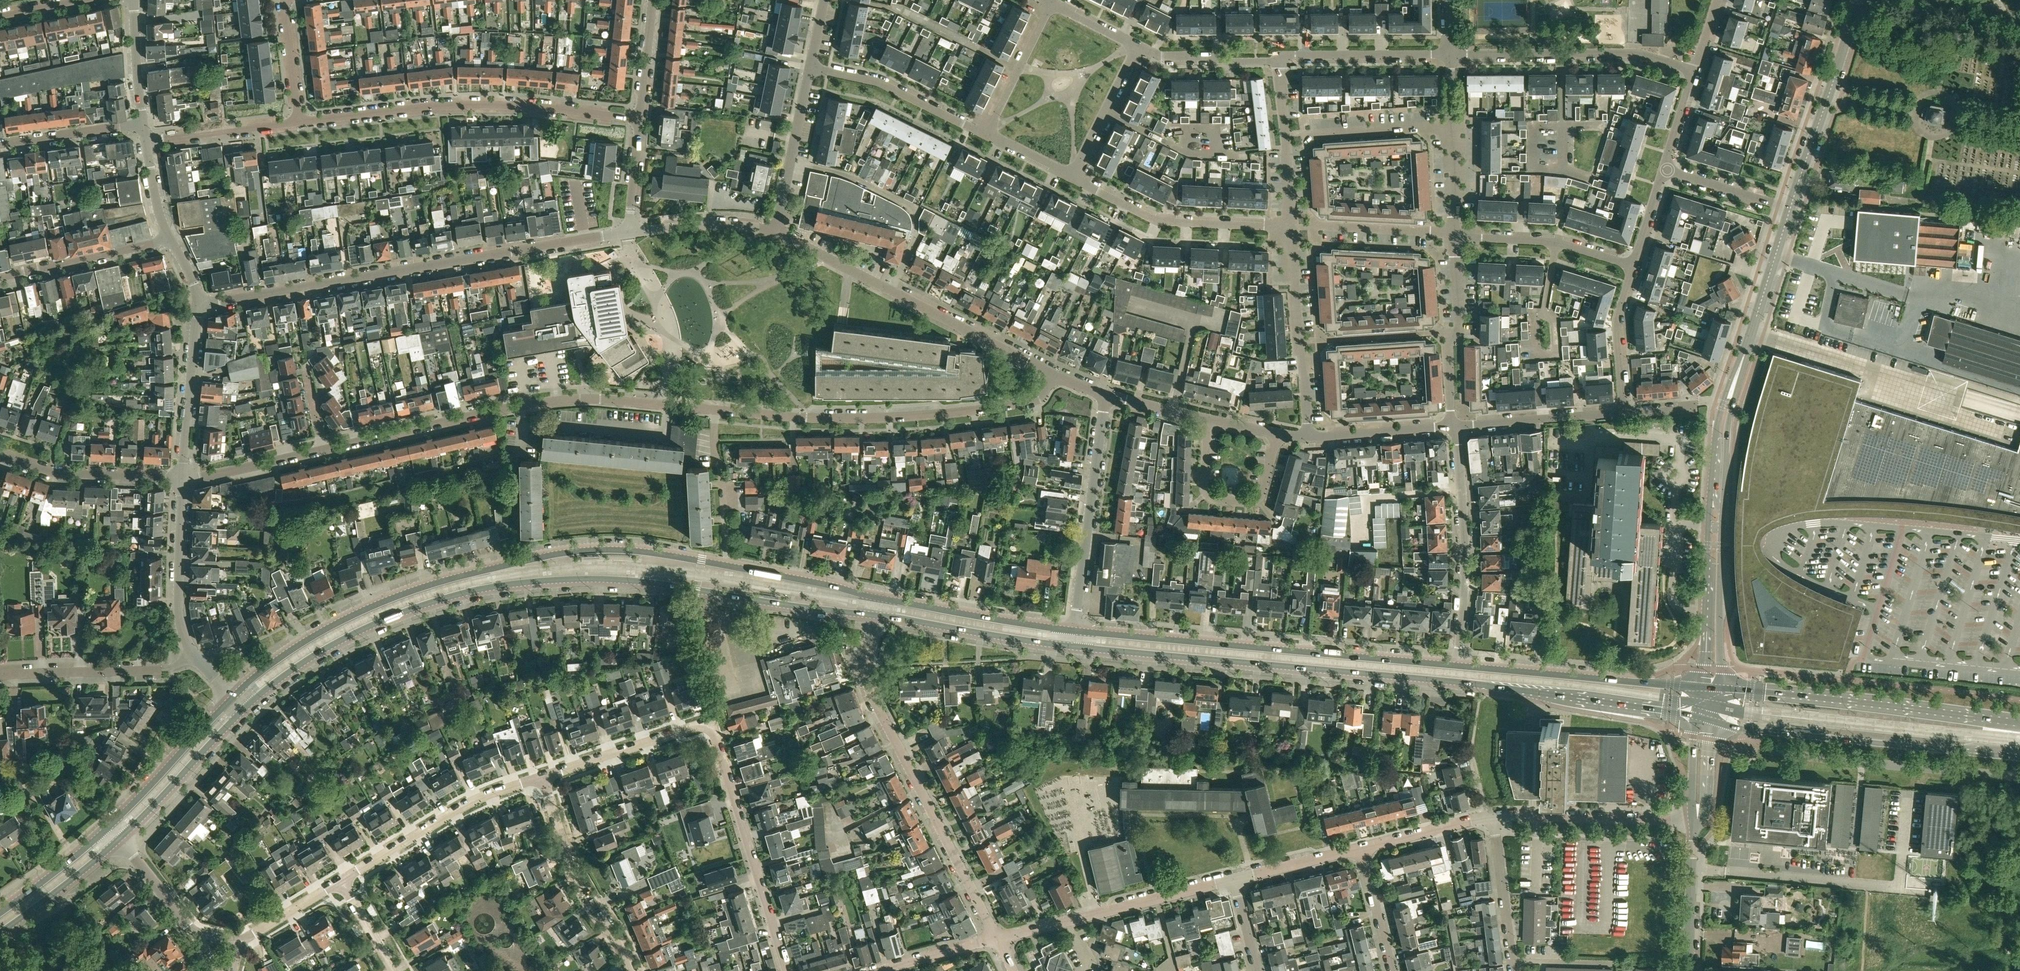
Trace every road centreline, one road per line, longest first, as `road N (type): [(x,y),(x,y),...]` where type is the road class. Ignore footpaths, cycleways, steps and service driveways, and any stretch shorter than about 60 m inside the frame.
road 1 (residential): [(323,450),(581,399),(829,417),(973,410),(1037,399),(1053,376)]
road 2 (primary): [(878,598),(655,553),(562,553),(369,607),(297,646),(234,696)]
road 3 (primary): [(245,708),(297,666),(369,626),(512,583),(630,581),(875,615)]
road 4 (primary): [(1072,647),(1456,682),(1697,717)]
road 5 (residential): [(631,231),(198,302)]
road 6 (primary): [(1458,666),(1074,631)]
road 7 (unclassified): [(996,938),(870,691),(875,615)]
road 8 (residential): [(300,122),(473,105),(640,119)]
road 9 (residential): [(1053,376),(775,232)]
road 10 (primary): [(1715,722),(2019,757)]
road 11 (primary): [(2019,723),(1721,687)]
road 12 (residential): [(787,970),(709,726)]
road 13 (residential): [(1694,72),(1632,54),(1449,54)]
road 14 (primary): [(1701,686),(1458,666)]
road 15 (residential): [(1458,666),(1465,562),(1453,427)]
road 16 (residential): [(234,696),(194,655),(181,628),(182,478)]
road 17 (residential): [(1074,631),(1106,396)]
road 18 (residential): [(1291,227),(1158,220),(1072,178)]
road 19 (residential): [(343,883),(455,814),(543,776)]
road 20 (tertiary): [(1790,208),(1858,0)]
road 21 (residential): [(632,970),(574,869),(543,776)]
road 22 (residential): [(1307,437),(1291,227)]
road 23 (tertiary): [(1727,407),(1790,208)]
road 24 (unclassified): [(1494,816),(1696,821)]
road 25 (primary): [(875,615),(1072,647)]
road 26 (primary): [(1074,631),(878,598)]
road 27 (tertiary): [(1710,491),(1701,686)]
road 28 (residential): [(1278,434),(1258,499),(1213,498),(1205,486),(1207,419)]
road 29 (residential): [(1453,427),(1455,235)]
road 30 (residential): [(986,135),(877,81),(810,67)]
road 31 (residential): [(182,478),(71,475),(0,457)]
road 32 (residential): [(1455,235),(1557,242),(1633,265)]
road 33 (primary): [(234,696),(109,827)]
road 34 (primary): [(120,839),(245,708)]
road 35 (tertiary): [(1721,687),(1722,510)]
road 36 (residential): [(182,478),(198,302)]
road 37 (residential): [(1453,427),(1626,413)]
road 38 (residential): [(543,776),(709,726)]
road 39 (residential): [(0,277),(169,239)]
road 40 (residential): [(1449,54),(1279,60)]
road 41 (unclassified): [(1069,920),(1233,880)]
road 42 (residential): [(775,232),(810,67)]
road 43 (residential): [(1286,137),(1450,126)]
road 44 (residential): [(1291,227),(1455,235)]
road 45 (residential): [(0,675),(162,668)]
road 46 (residential): [(145,140),(300,122)]
road 47 (primary): [(0,933),(120,839)]
road 48 (residential): [(1626,413),(1617,321),(1633,265)]
road 49 (residential): [(1054,1),(986,135)]
road 50 (tertiary): [(1689,970),(1696,821)]
road 51 (residential): [(1453,427),(1307,437)]
road 52 (residential): [(1513,961),(1494,816)]
road 53 (residential): [(1137,47),(1072,178)]
road 54 (residential): [(0,145),(143,123)]
road 55 (residential): [(775,232),(723,225),(631,231)]
road 56 (residential): [(182,478),(323,450)]
road 57 (primary): [(109,827),(0,913)]
road 58 (unclassified): [(1362,848),(1494,816)]
road 59 (unclassified): [(1233,880),(1362,848)]
road 60 (residential): [(1790,208),(1663,169)]
road 61 (unclassified): [(874,970),(996,938)]
road 62 (residential): [(1392,970),(1362,848)]
road 63 (unclassified): [(197,937),(120,839)]
road 64 (residential): [(143,123),(134,0)]
road 65 (residential): [(300,122),(285,0)]
road 66 (residential): [(239,943),(343,883)]
road 67 (residential): [(1256,60),(1137,47)]

